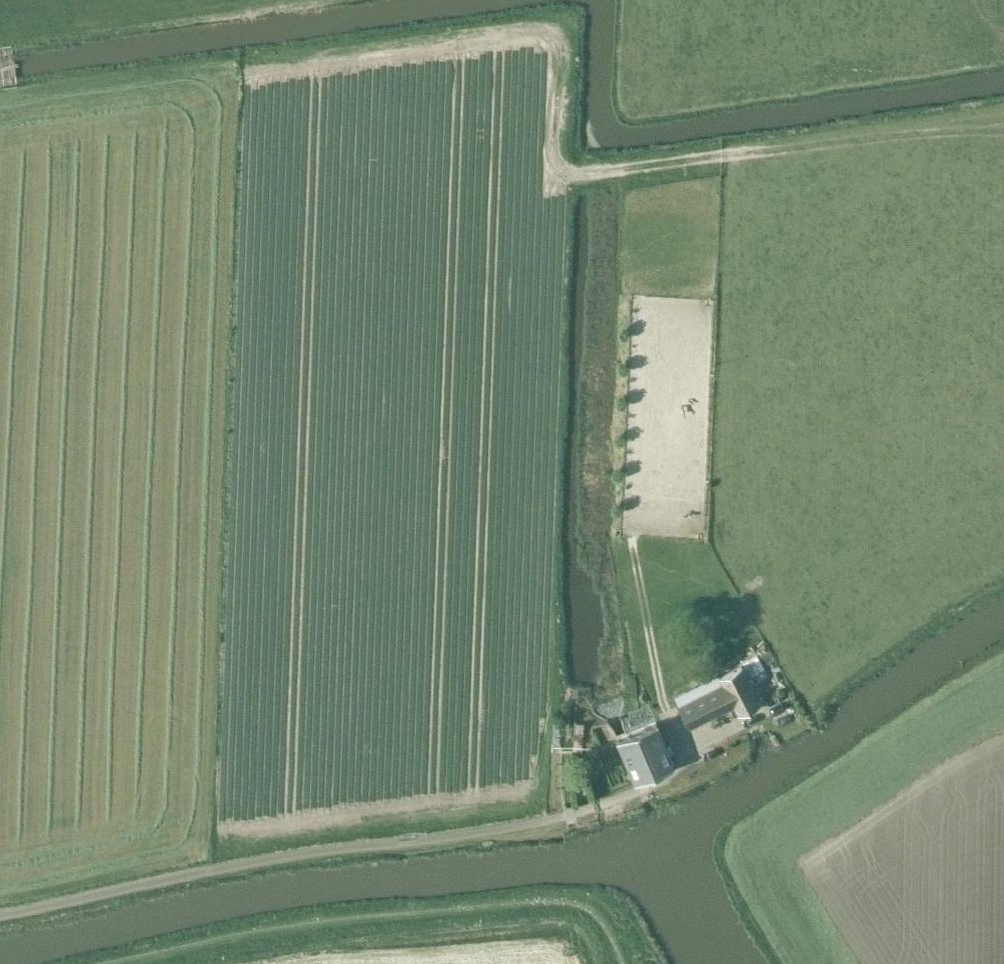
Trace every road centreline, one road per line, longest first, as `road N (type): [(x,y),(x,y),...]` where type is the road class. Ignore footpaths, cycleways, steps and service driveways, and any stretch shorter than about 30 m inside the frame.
road 1 (track): [(541,209),(562,175),(1003,115)]
road 2 (track): [(302,730),(218,843),(0,883)]

